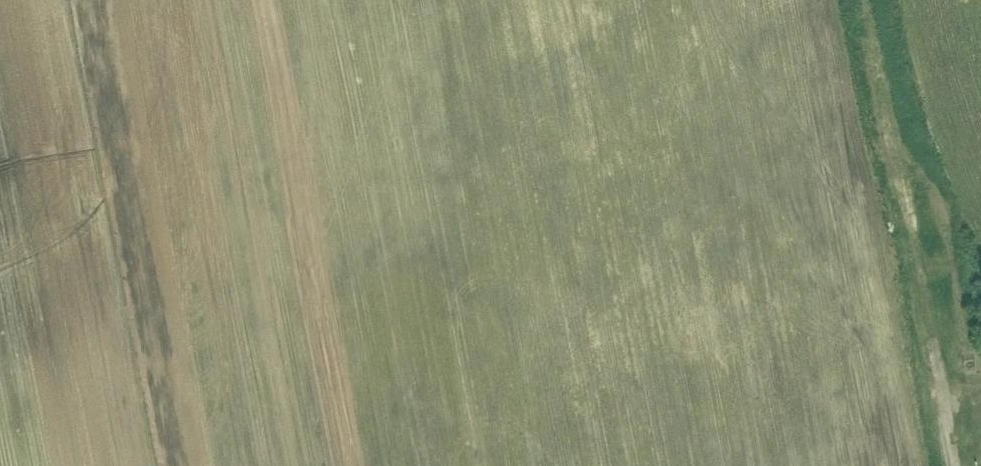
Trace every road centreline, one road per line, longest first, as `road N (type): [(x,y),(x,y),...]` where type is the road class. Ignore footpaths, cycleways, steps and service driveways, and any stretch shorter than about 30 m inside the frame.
road 1 (track): [(954,465),(874,0)]

